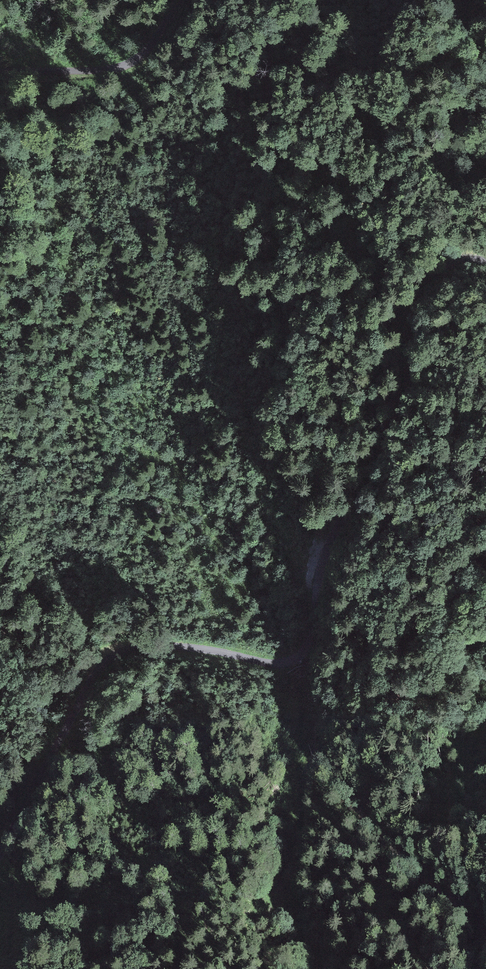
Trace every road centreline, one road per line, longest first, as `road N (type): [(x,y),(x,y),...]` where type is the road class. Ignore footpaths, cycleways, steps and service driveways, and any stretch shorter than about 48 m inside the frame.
road 1 (track): [(485,261),(453,260),(421,287),(406,373),(385,431),(327,540),(313,631),(301,656),(267,663),(152,646),(118,653),(95,670)]
road 2 (track): [(0,71),(128,64),(186,0)]
road 3 (track): [(0,856),(95,670)]

